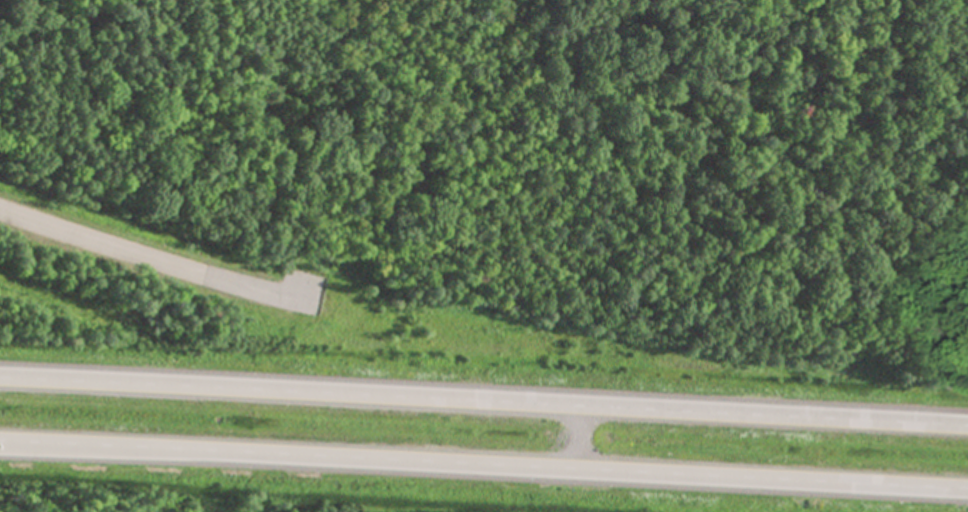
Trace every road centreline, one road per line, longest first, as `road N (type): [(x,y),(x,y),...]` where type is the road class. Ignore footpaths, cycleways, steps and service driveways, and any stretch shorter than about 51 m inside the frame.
road 1 (motorway): [(0,440),(967,489)]
road 2 (motorway): [(967,423),(0,376)]
road 3 (residential): [(304,298),(238,287),(0,208)]

